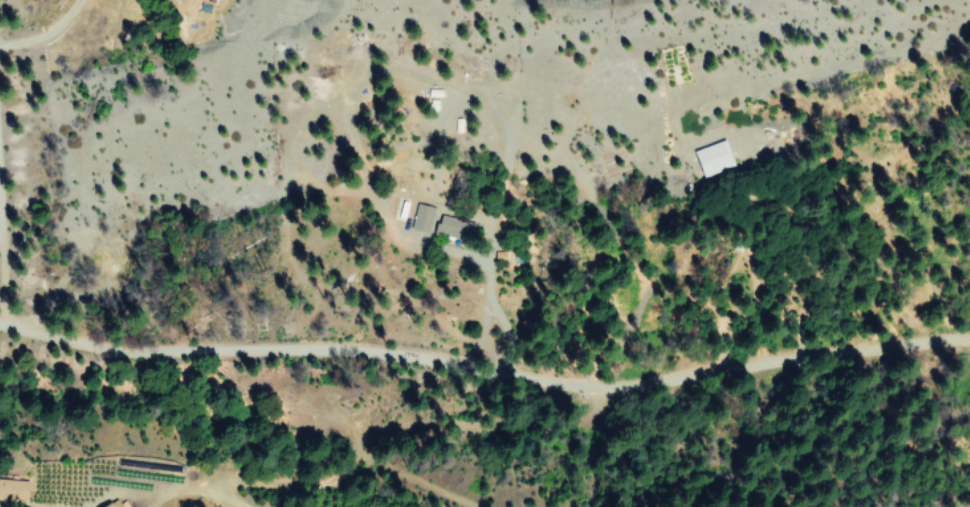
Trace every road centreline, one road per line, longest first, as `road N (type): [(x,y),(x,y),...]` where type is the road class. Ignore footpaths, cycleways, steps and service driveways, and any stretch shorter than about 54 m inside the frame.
road 1 (residential): [(969,375),(669,385),(546,419),(383,380),(125,386),(0,341)]

